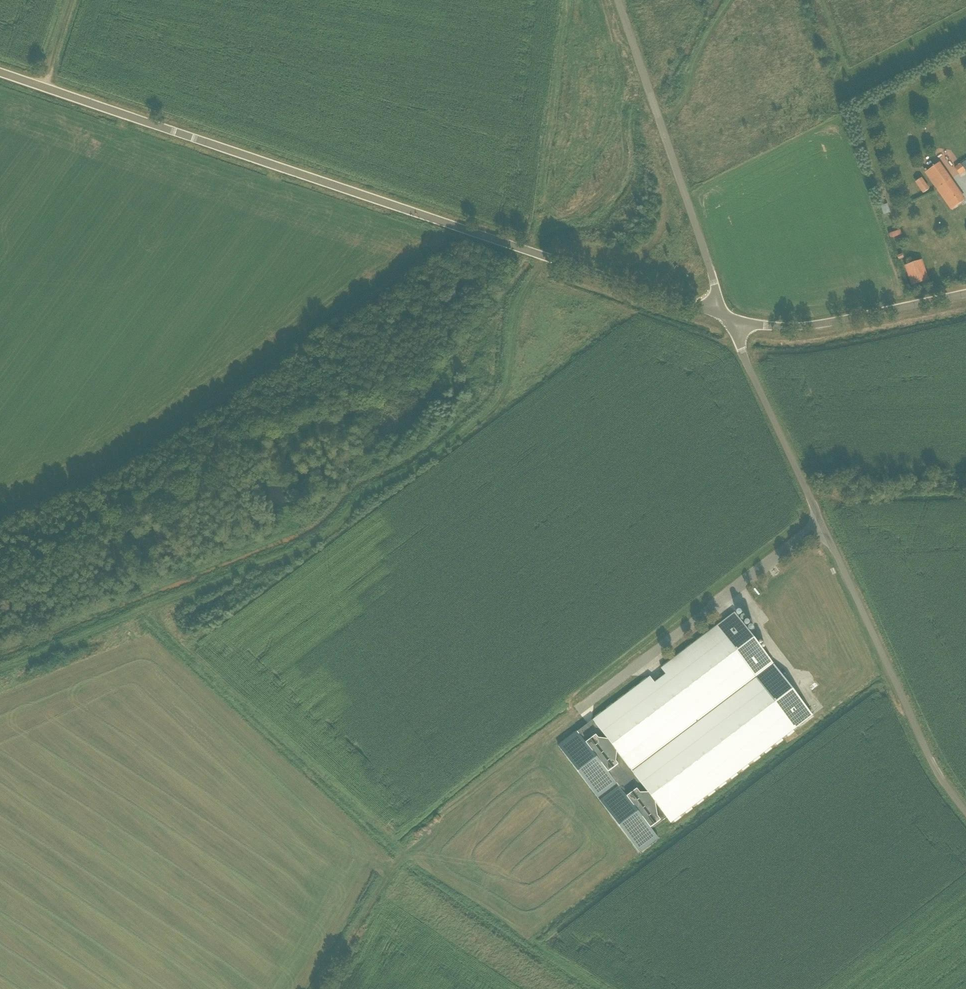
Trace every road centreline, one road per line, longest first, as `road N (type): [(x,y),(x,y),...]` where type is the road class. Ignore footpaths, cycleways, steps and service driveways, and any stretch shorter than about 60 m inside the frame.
road 1 (unclassified): [(0,74),(694,307),(722,310)]
road 2 (track): [(144,608),(329,535),(359,502),(490,414),(505,389),(518,302),(548,257)]
road 3 (unclassified): [(965,816),(921,749),(733,321)]
road 4 (track): [(405,852),(423,829),(822,523)]
road 5 (track): [(405,852),(144,608)]
road 6 (unclassified): [(722,310),(617,0)]
road 7 (track): [(600,988),(405,852)]
road 8 (unclassified): [(965,295),(800,327),(733,321)]
road 9 (track): [(324,988),(405,852)]
road 10 (track): [(0,669),(144,608)]

